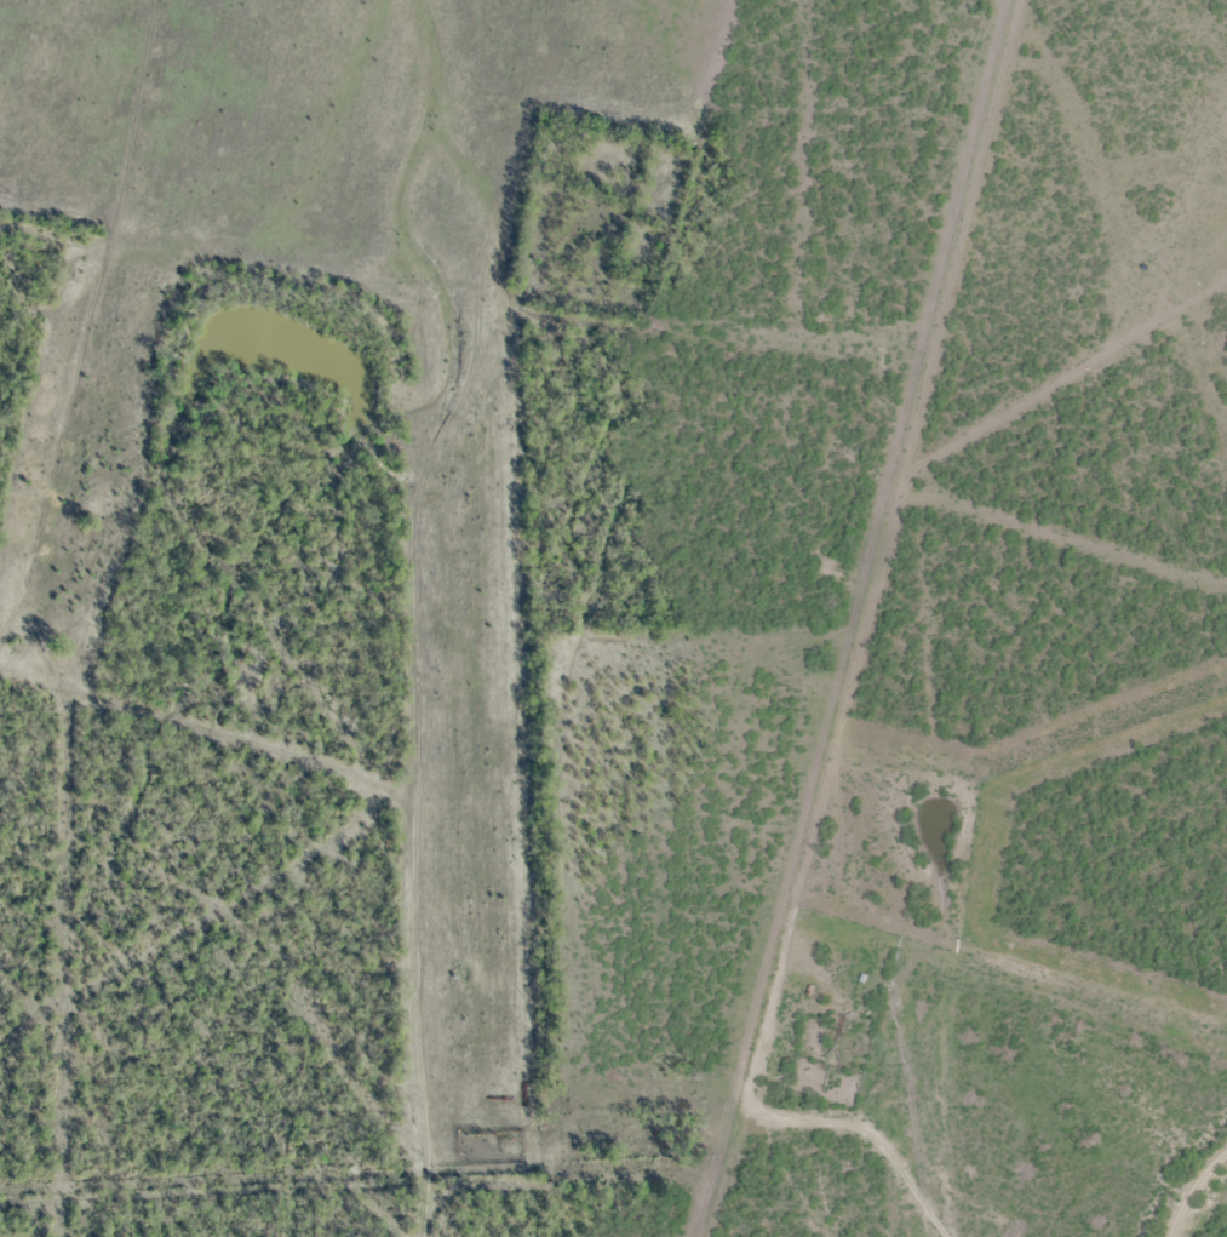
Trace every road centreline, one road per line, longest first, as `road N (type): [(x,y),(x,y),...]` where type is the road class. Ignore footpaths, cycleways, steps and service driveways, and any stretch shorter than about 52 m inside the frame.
road 1 (track): [(113,0),(0,129)]

